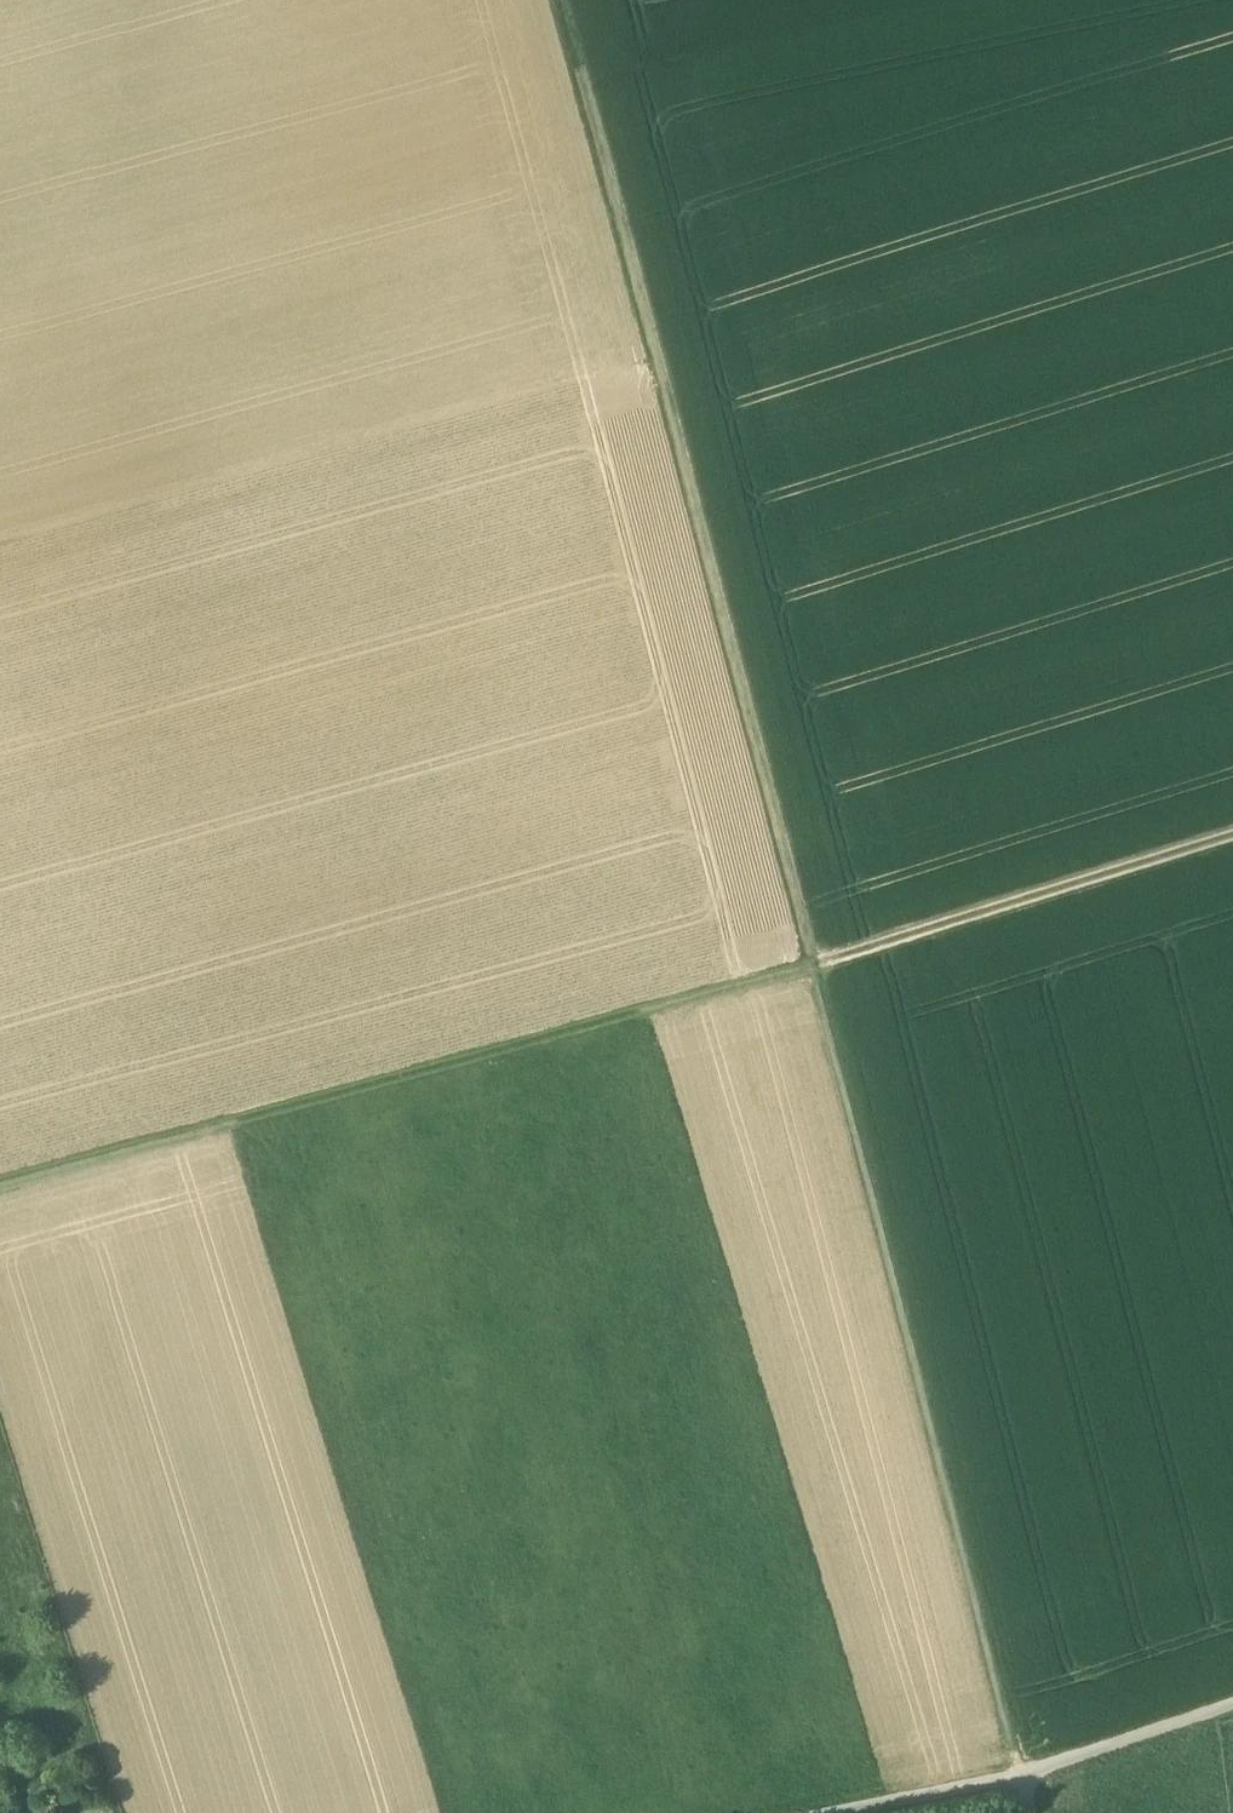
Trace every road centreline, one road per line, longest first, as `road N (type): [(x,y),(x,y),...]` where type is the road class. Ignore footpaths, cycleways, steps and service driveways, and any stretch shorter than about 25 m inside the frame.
road 1 (track): [(570,0),(748,748),(1021,1775)]
road 2 (track): [(0,1184),(809,965)]
road 3 (track): [(1232,834),(809,965)]

